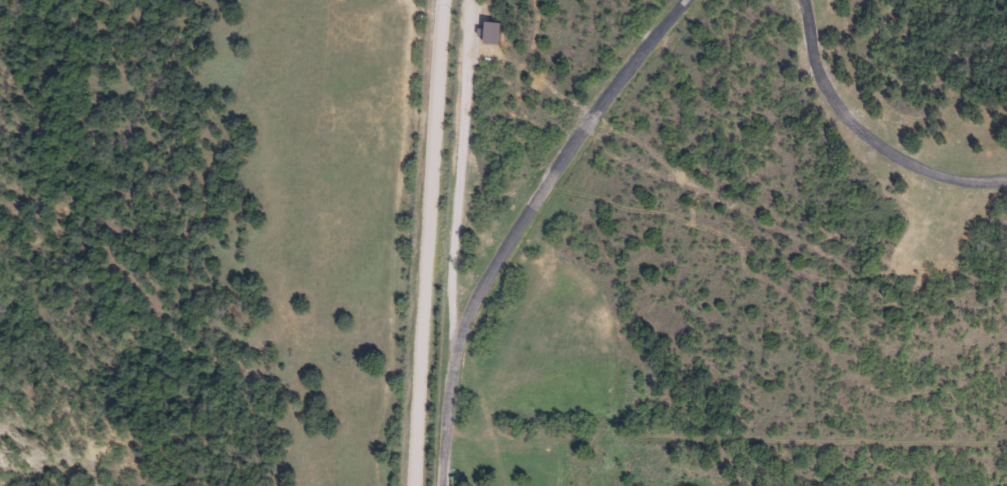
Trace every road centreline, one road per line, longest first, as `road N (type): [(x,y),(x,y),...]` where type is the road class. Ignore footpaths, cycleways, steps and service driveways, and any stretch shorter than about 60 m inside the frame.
road 1 (residential): [(421,485),(449,0)]

